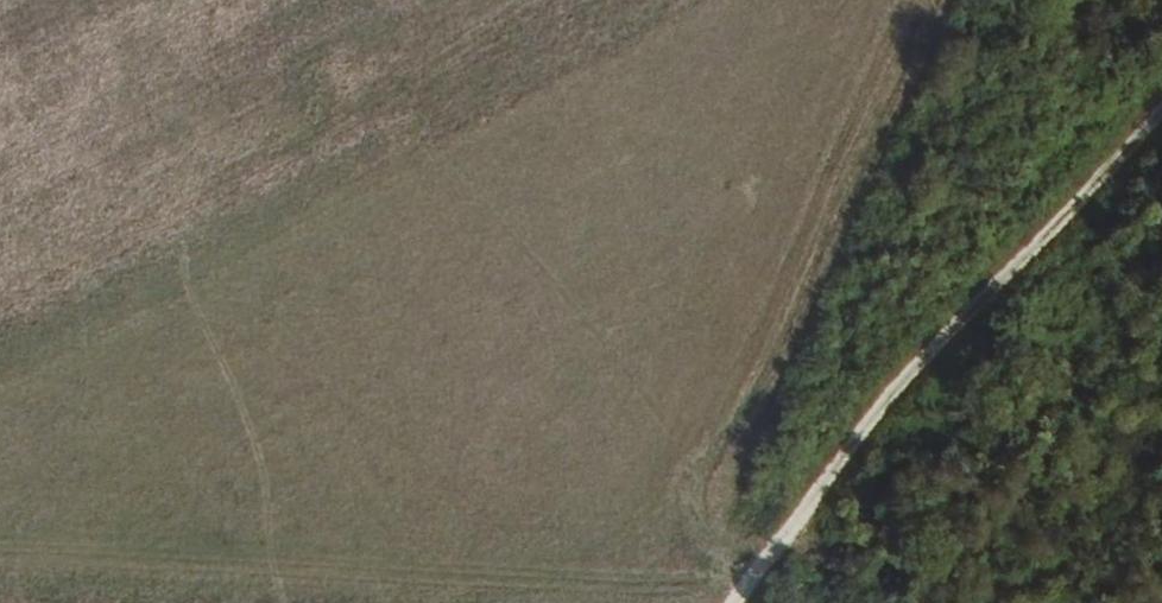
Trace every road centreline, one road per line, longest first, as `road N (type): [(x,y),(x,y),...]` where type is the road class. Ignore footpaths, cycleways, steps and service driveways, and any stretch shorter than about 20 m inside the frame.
road 1 (track): [(1161,118),(928,353),(741,602)]

